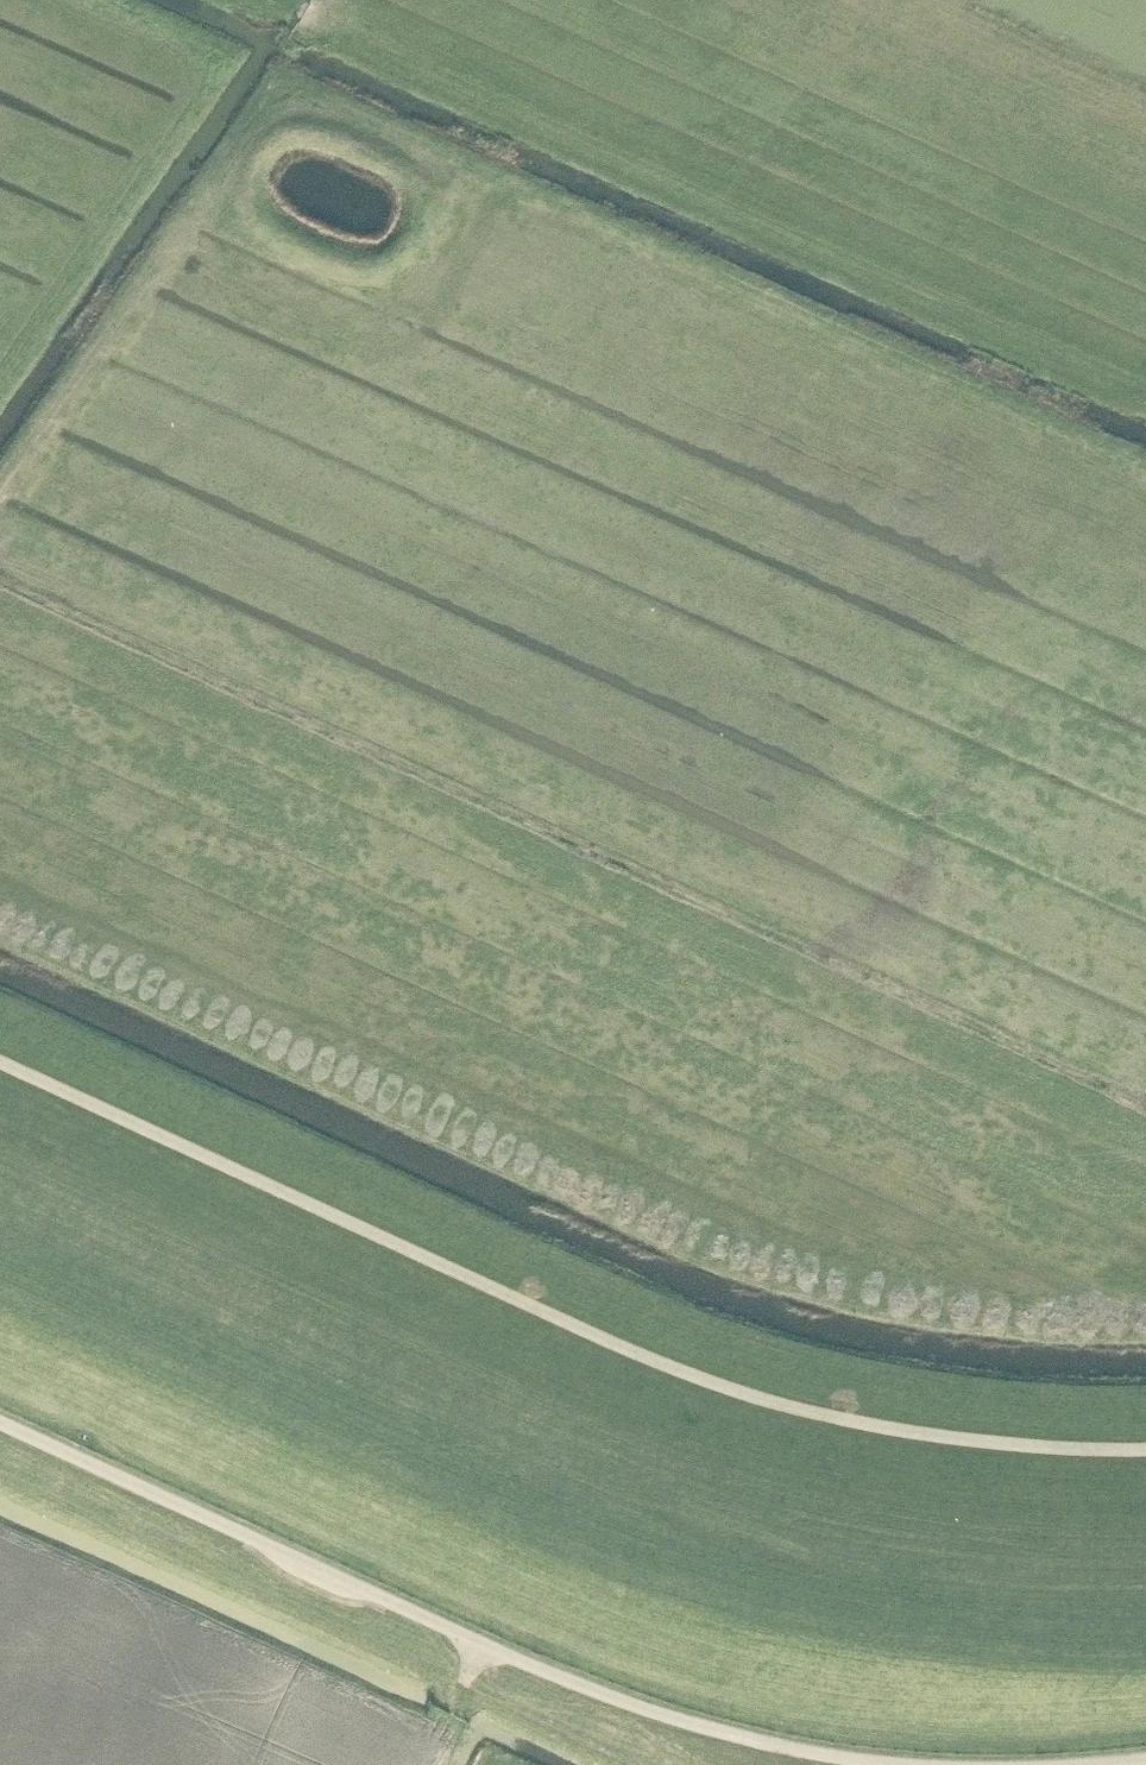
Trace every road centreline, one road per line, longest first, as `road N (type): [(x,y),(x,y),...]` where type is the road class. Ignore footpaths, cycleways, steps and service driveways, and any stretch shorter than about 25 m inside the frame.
road 1 (unclassified): [(0,1422),(632,1708),(819,1755),(940,1764)]
road 2 (track): [(434,1764),(487,1636)]

